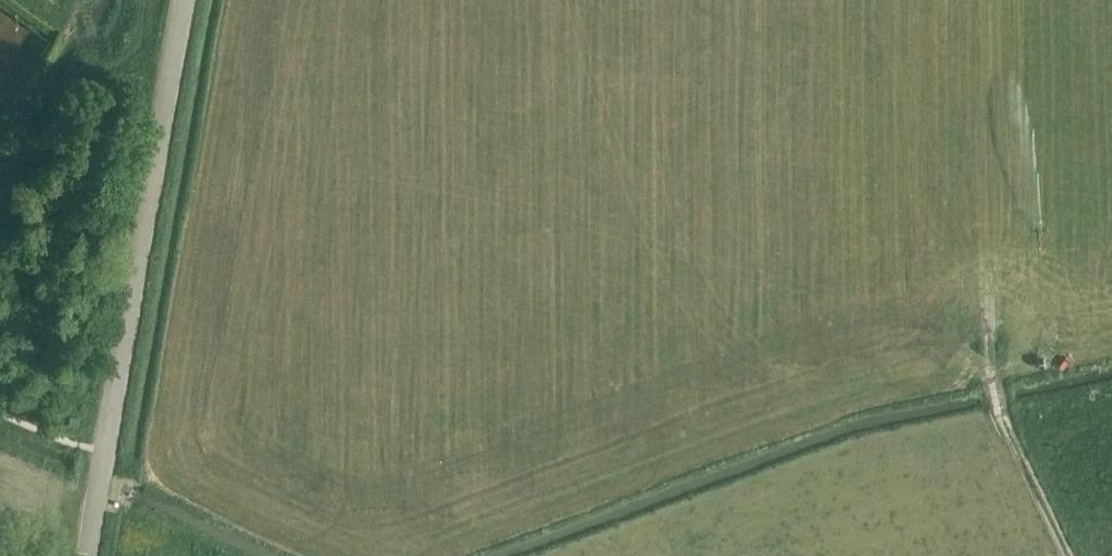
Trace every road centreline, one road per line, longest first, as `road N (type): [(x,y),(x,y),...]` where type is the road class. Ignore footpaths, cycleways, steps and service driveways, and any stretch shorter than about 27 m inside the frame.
road 1 (unclassified): [(88,555),(183,0)]

